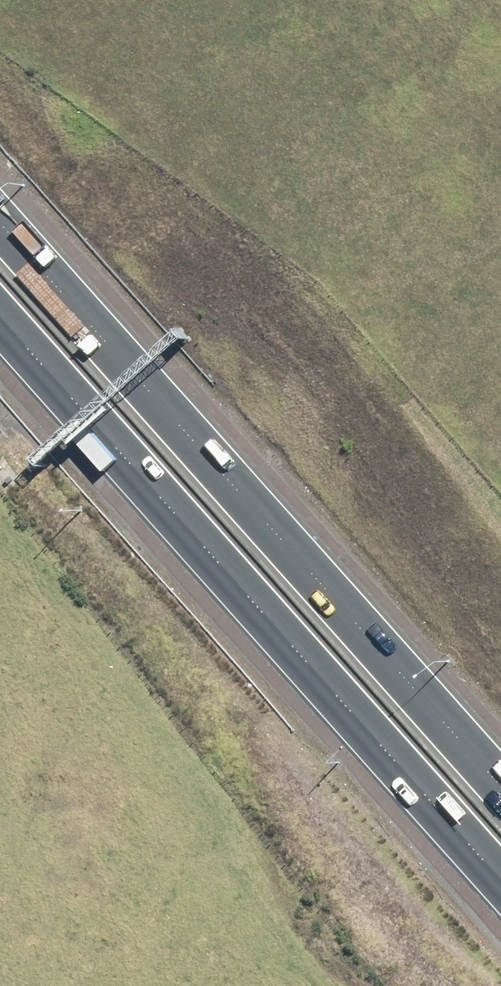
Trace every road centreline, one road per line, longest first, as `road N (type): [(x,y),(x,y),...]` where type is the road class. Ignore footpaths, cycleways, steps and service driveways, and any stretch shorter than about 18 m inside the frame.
road 1 (motorway): [(500,864),(0,302)]
road 2 (motorway): [(0,219),(500,779)]

